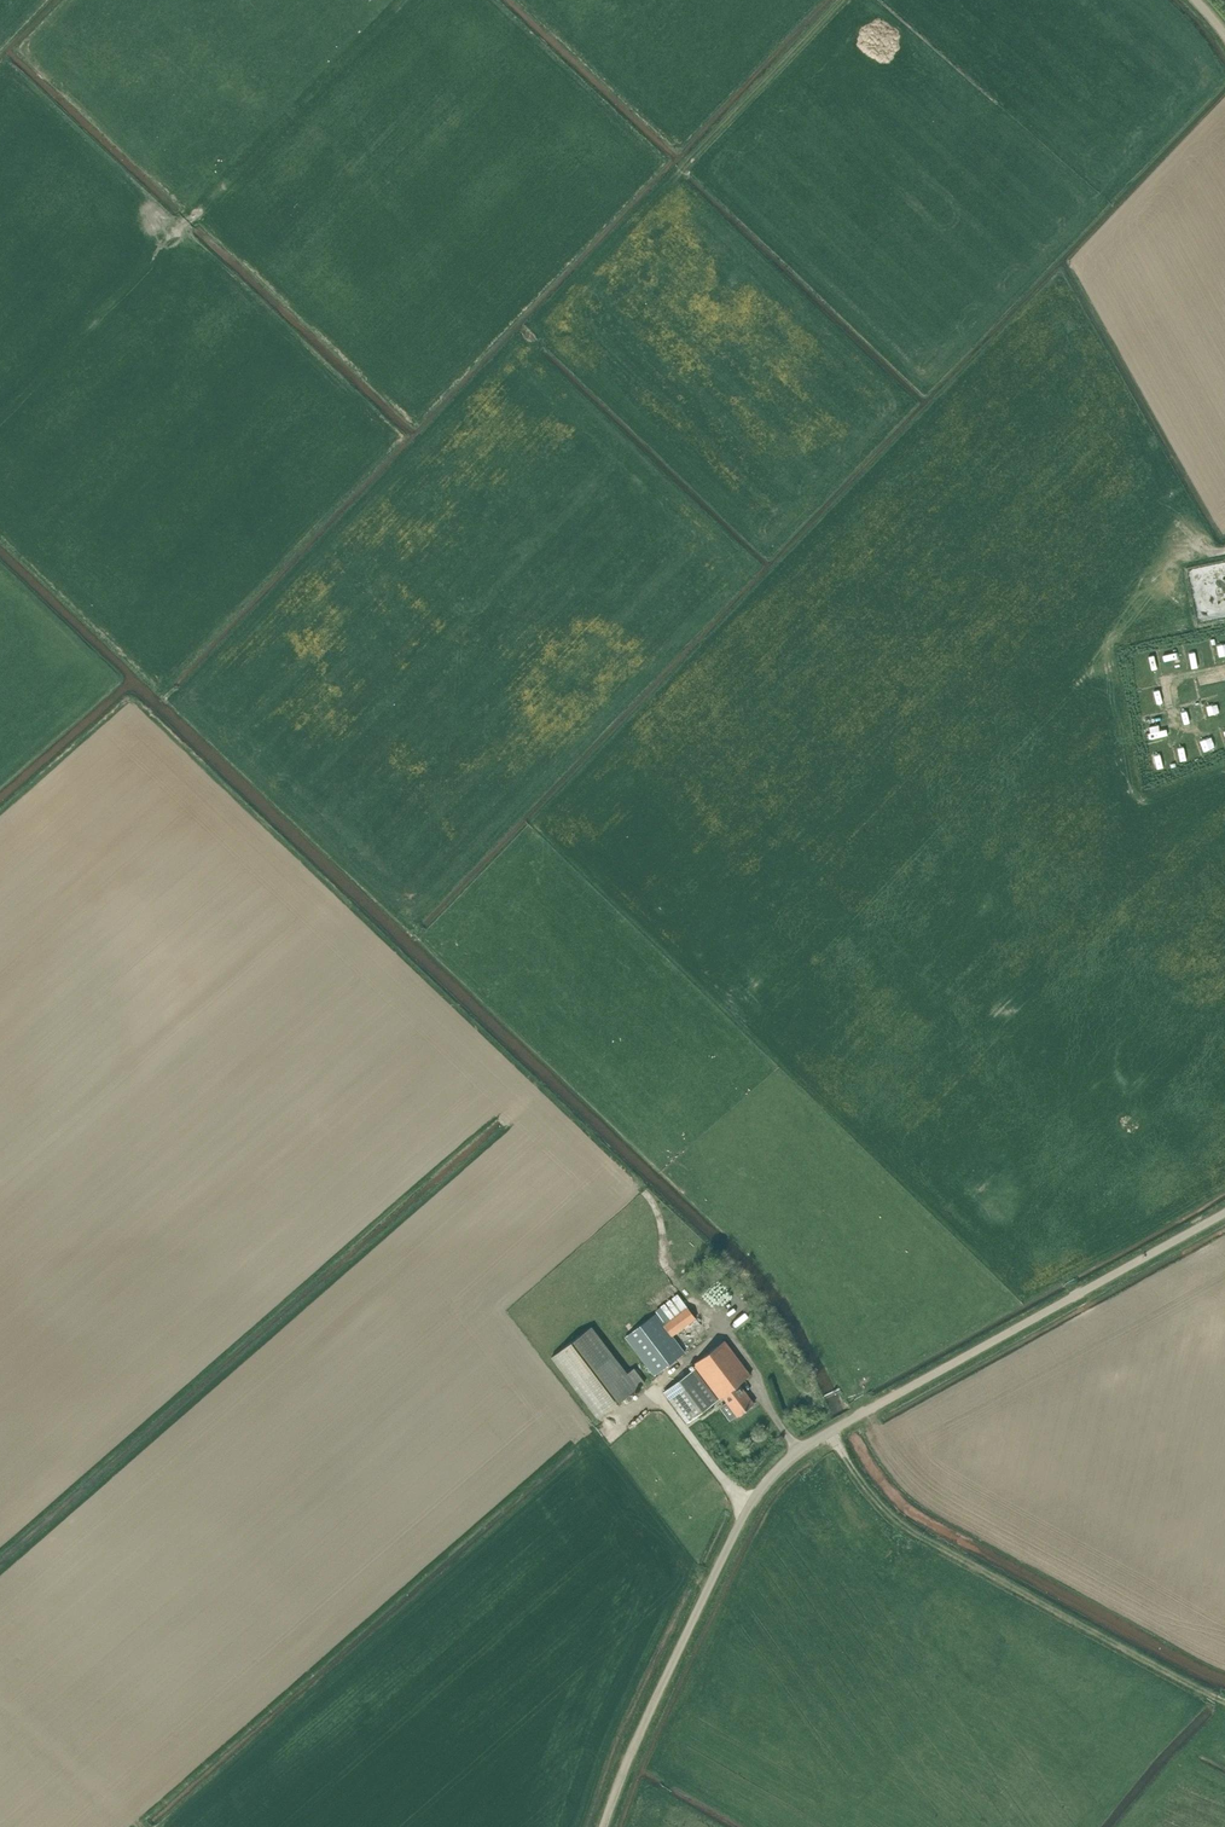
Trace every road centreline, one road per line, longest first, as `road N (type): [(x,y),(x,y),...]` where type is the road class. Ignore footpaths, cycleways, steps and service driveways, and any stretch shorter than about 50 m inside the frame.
road 1 (unclassified): [(605,1826),(640,1733),(751,1503),(795,1453),(1224,1214)]

